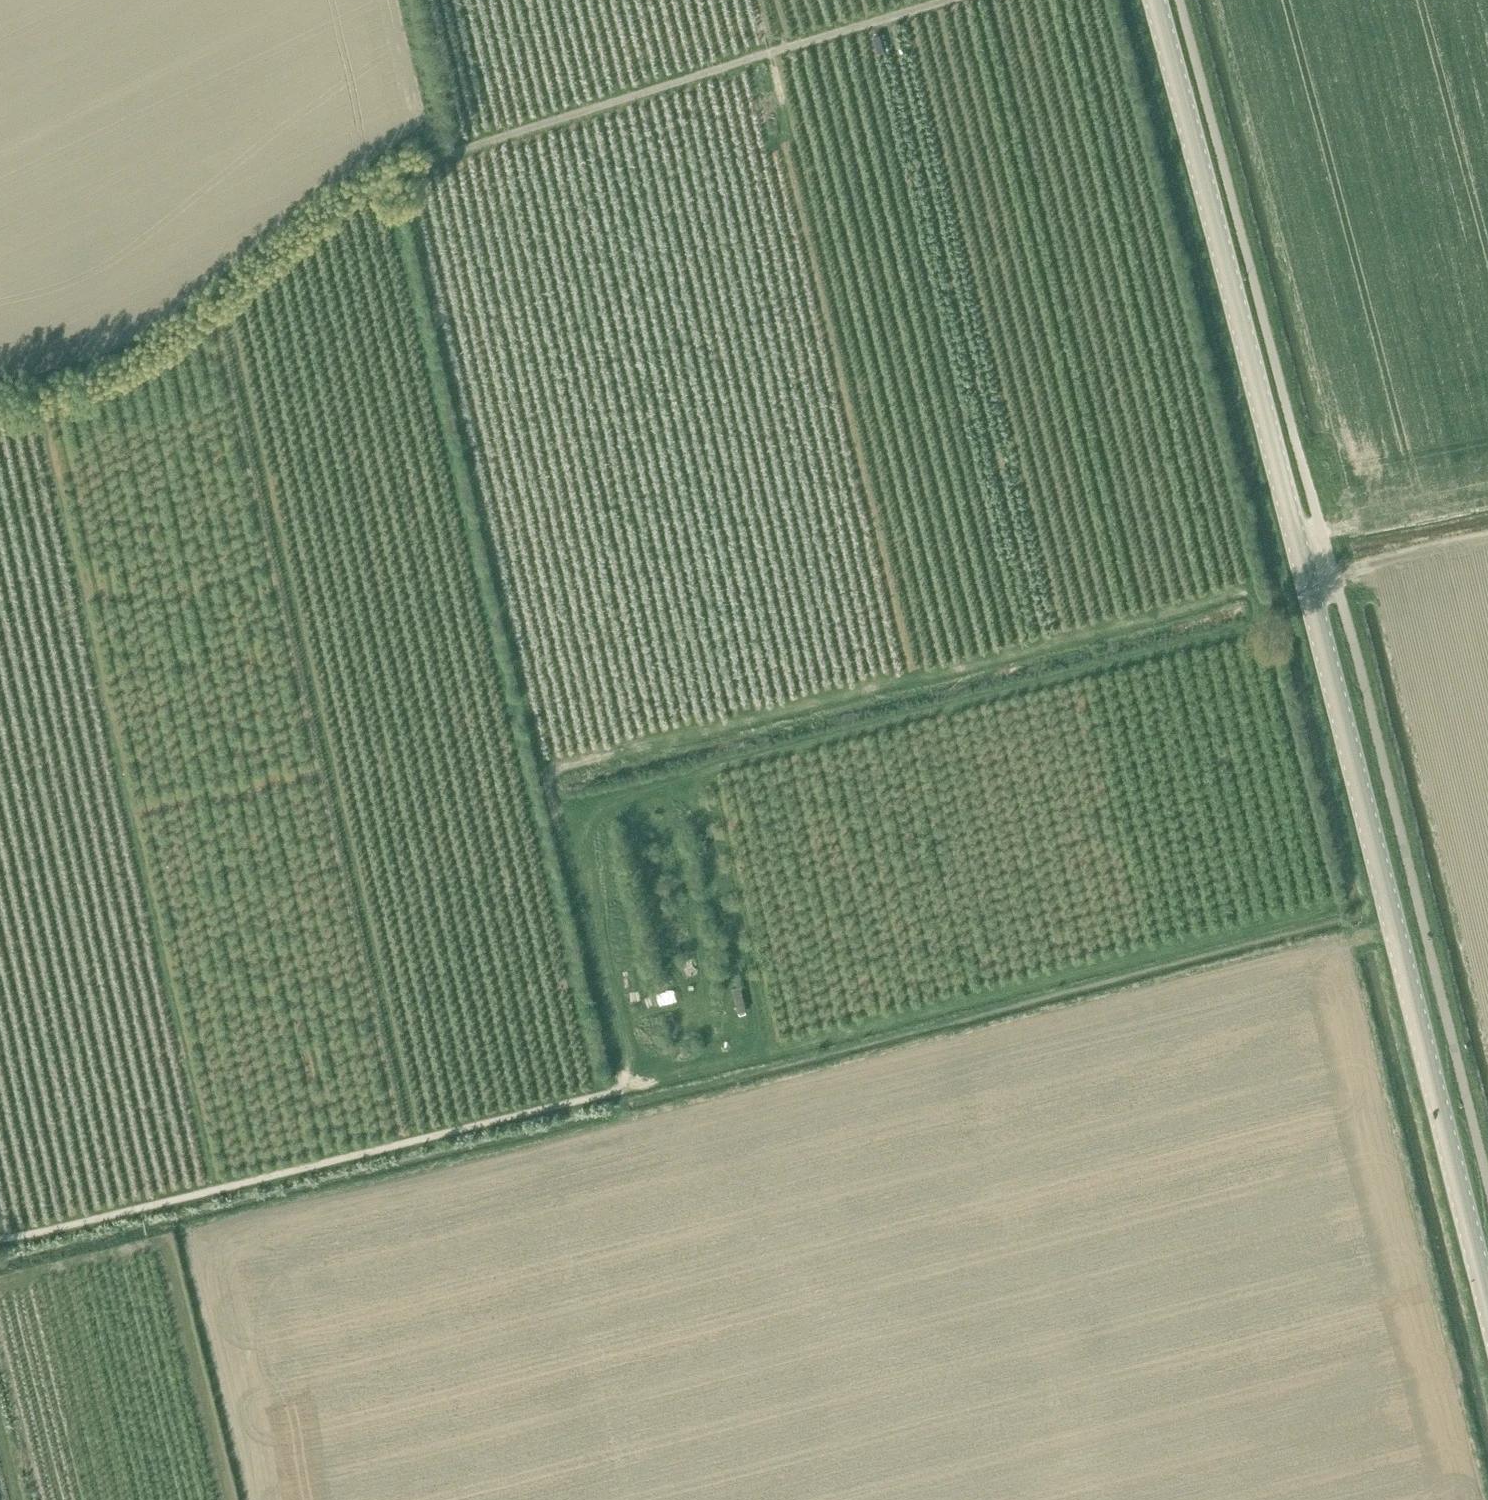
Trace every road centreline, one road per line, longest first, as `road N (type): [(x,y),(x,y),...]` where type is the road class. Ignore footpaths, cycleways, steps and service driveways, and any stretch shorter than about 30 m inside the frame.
road 1 (tertiary): [(1487,1310),(1156,0)]

